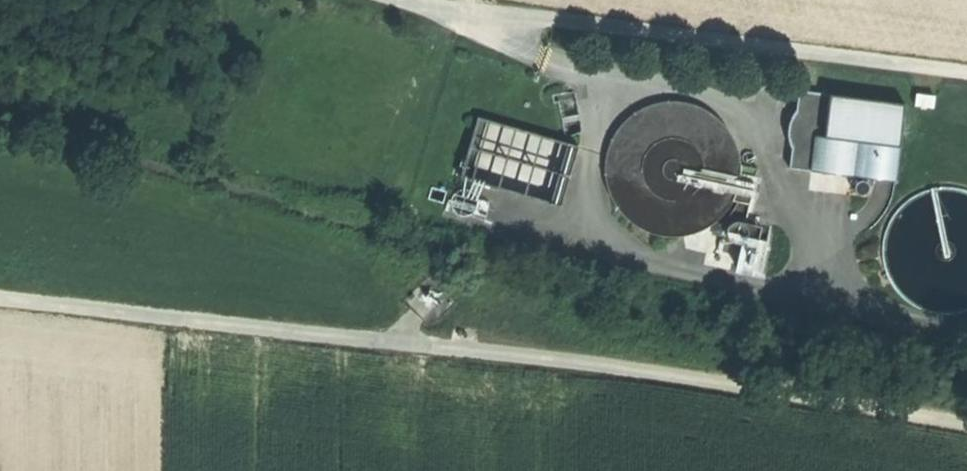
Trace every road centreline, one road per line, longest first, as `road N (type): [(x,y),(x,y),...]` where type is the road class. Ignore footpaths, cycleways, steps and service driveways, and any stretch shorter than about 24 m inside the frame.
road 1 (track): [(966,423),(688,378),(0,302)]
road 2 (track): [(966,79),(409,0)]

